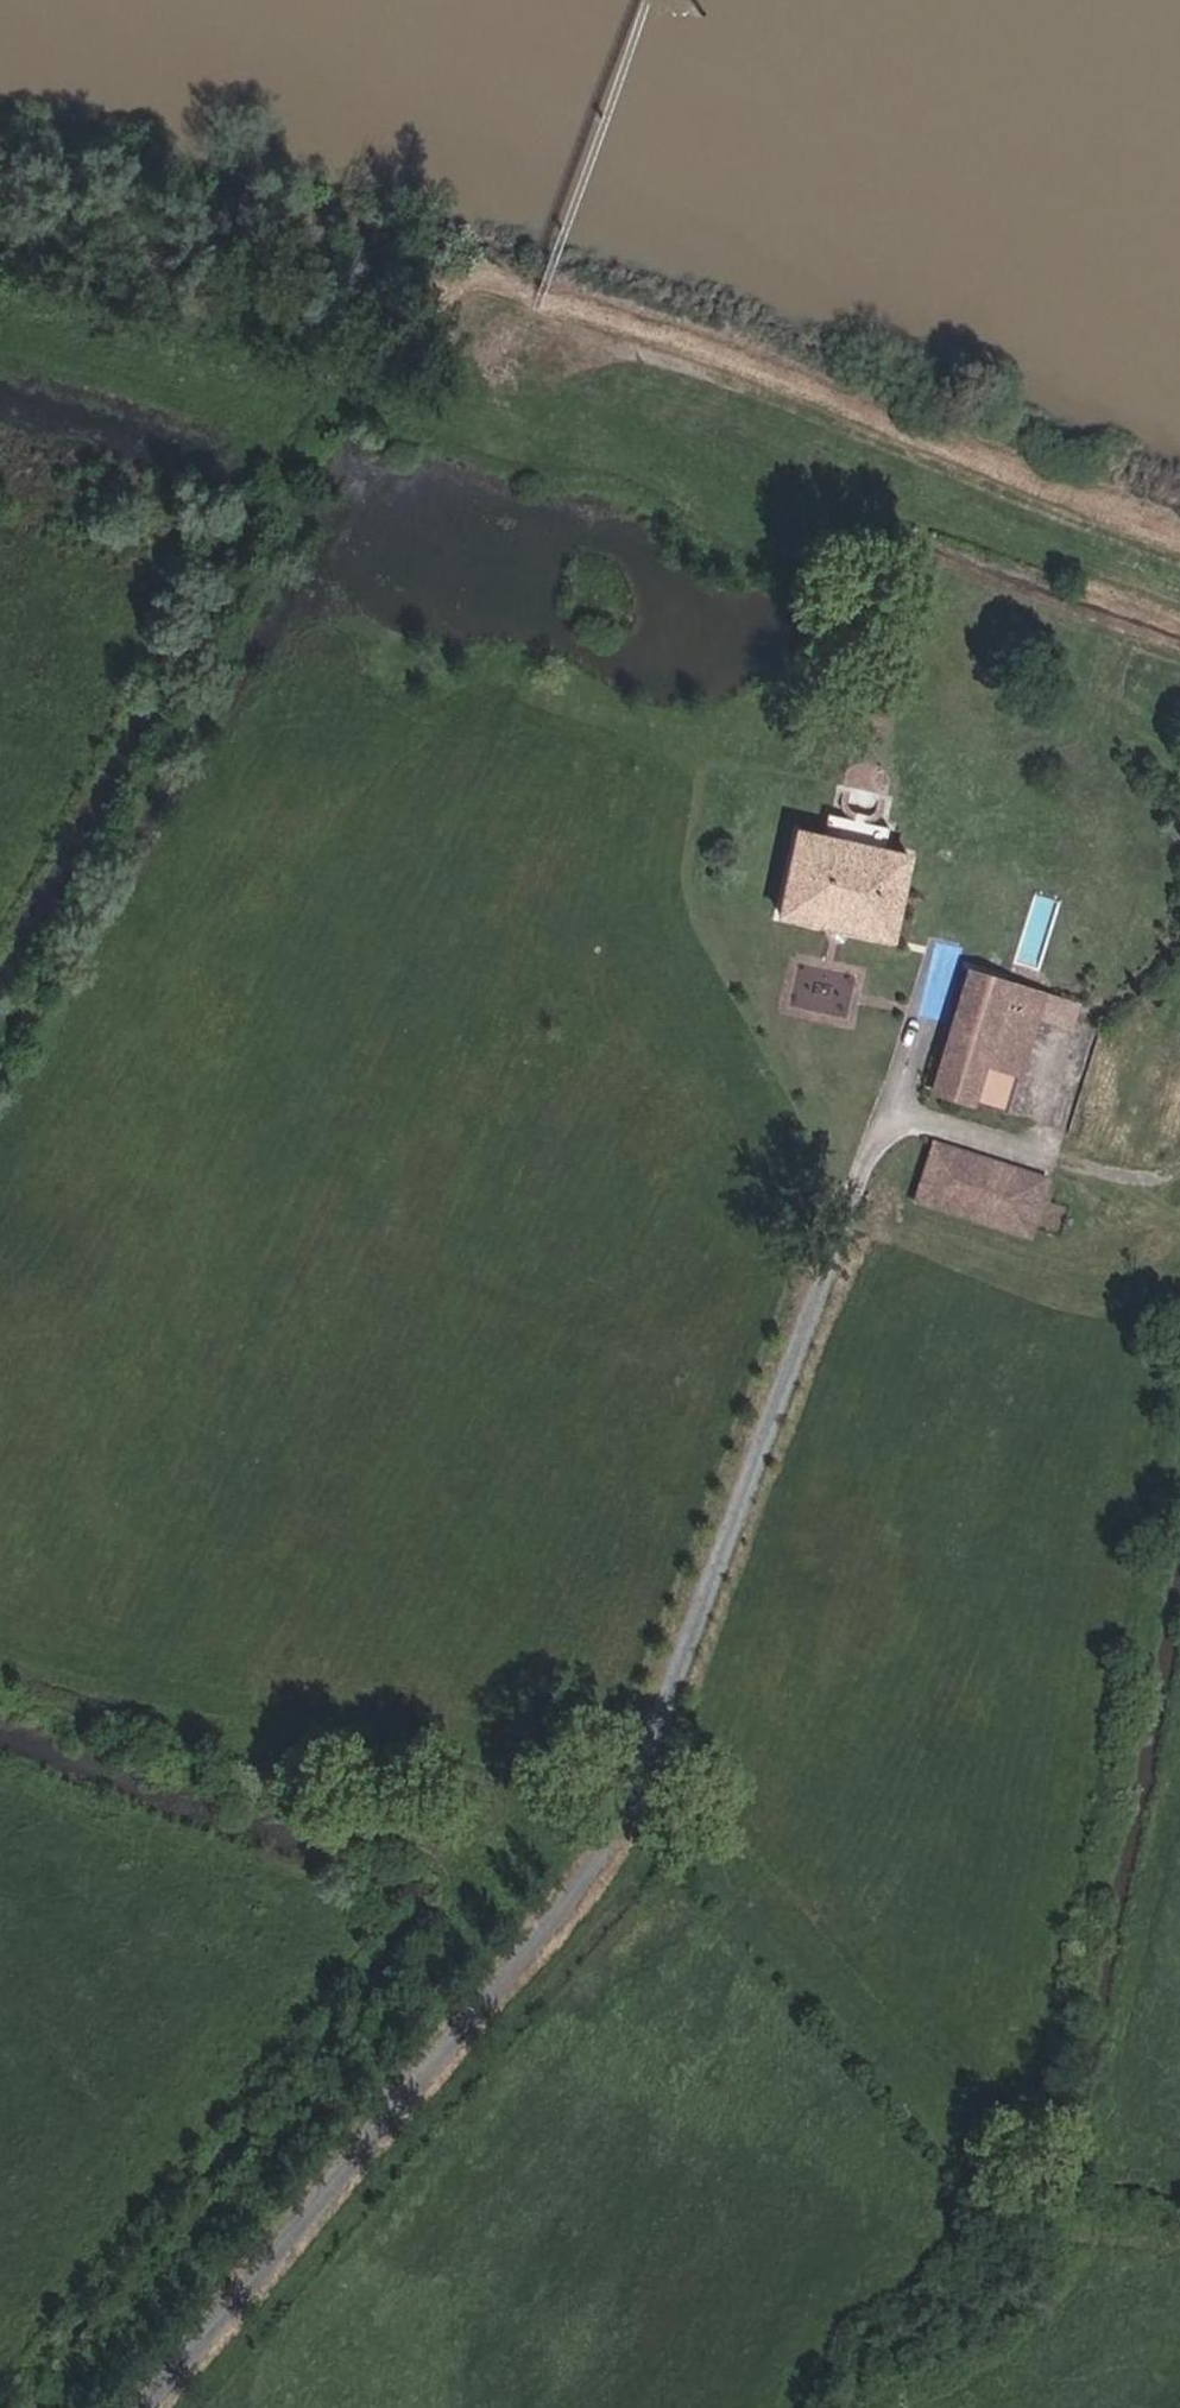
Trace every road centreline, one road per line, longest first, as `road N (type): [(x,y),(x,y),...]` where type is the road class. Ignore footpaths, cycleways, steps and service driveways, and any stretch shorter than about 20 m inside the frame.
road 1 (track): [(945,974),(618,1837),(147,2407)]

